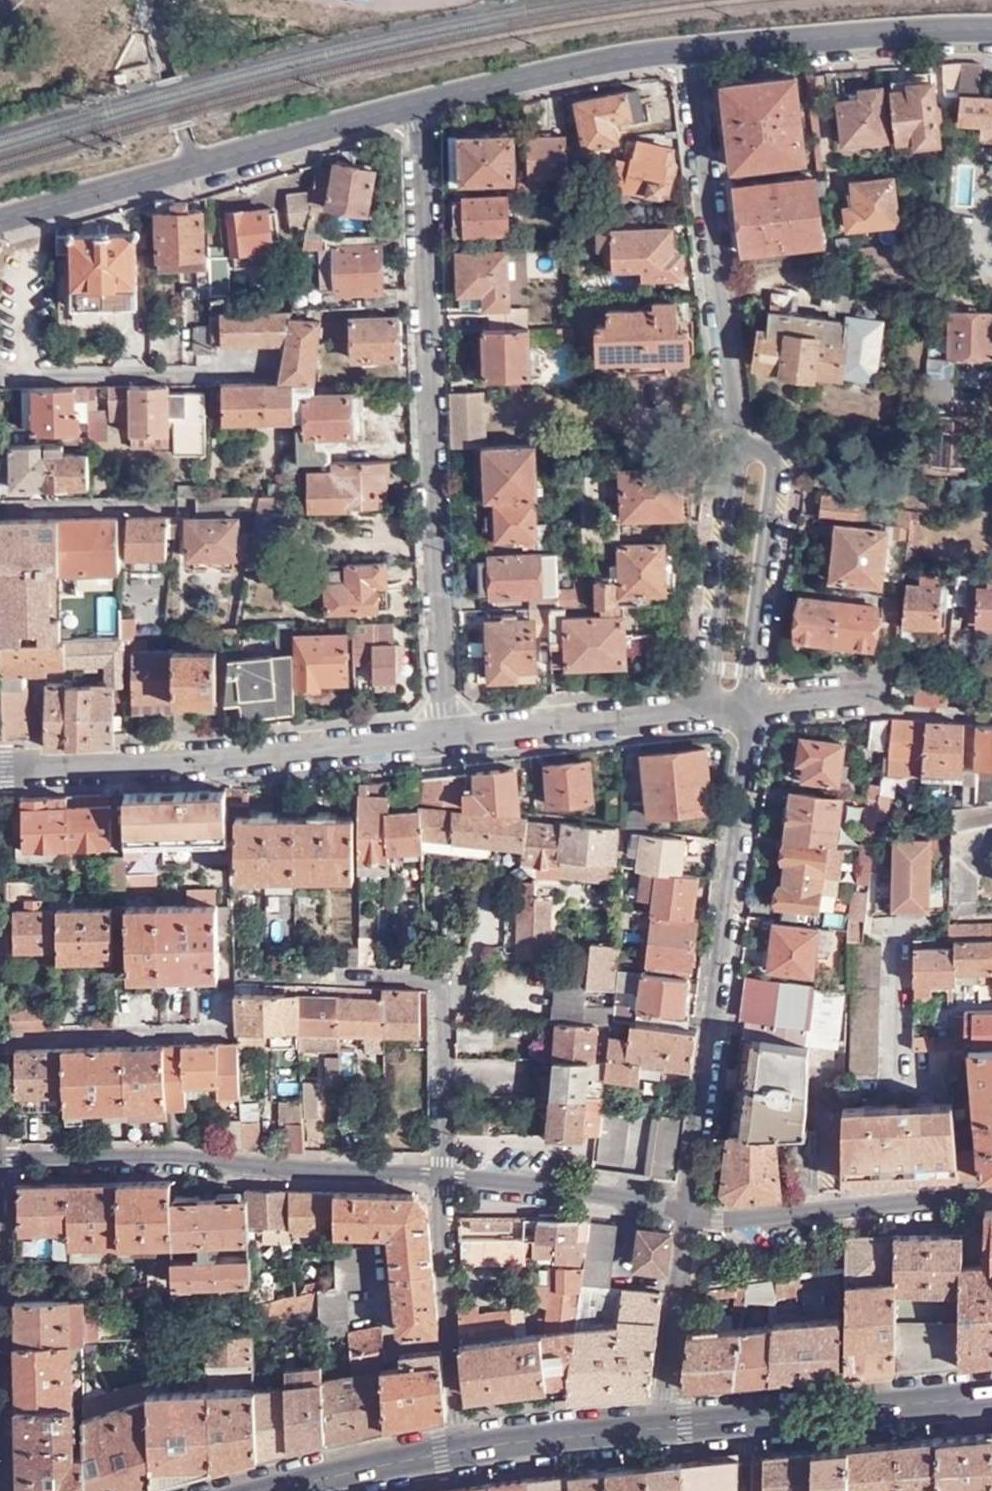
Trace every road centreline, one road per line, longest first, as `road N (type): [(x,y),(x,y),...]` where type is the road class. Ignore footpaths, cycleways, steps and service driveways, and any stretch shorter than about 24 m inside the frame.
road 1 (residential): [(693,62),(728,432),(779,476),(752,707)]
road 2 (residential): [(415,109),(437,742)]
road 3 (residential): [(752,707),(694,1215)]
road 4 (residential): [(441,1182),(0,1167)]
road 5 (residential): [(0,764),(437,742)]
road 6 (residential): [(307,976),(445,983),(441,1182)]
road 7 (residential): [(437,742),(752,707)]
road 8 (residential): [(693,62),(991,47)]
road 9 (residential): [(991,1194),(694,1215)]
road 10 (residential): [(415,109),(693,62)]
road 11 (residential): [(441,1182),(461,1448)]
road 12 (residential): [(694,1215),(610,1197),(441,1182)]
road 13 (primary): [(751,1415),(991,1394)]
road 14 (residential): [(752,707),(991,716)]
road 15 (residential): [(236,366),(0,383)]
road 16 (residential): [(193,169),(415,109)]
road 17 (residential): [(0,1040),(225,1033)]
road 18 (primary): [(461,1448),(670,1422)]
road 19 (residential): [(694,1215),(670,1422)]
road 20 (primary): [(260,1490),(461,1448)]
road 21 (residential): [(0,224),(193,169)]
road 22 (residential): [(193,169),(159,40),(156,0)]
road 23 (residential): [(171,506),(0,512)]

